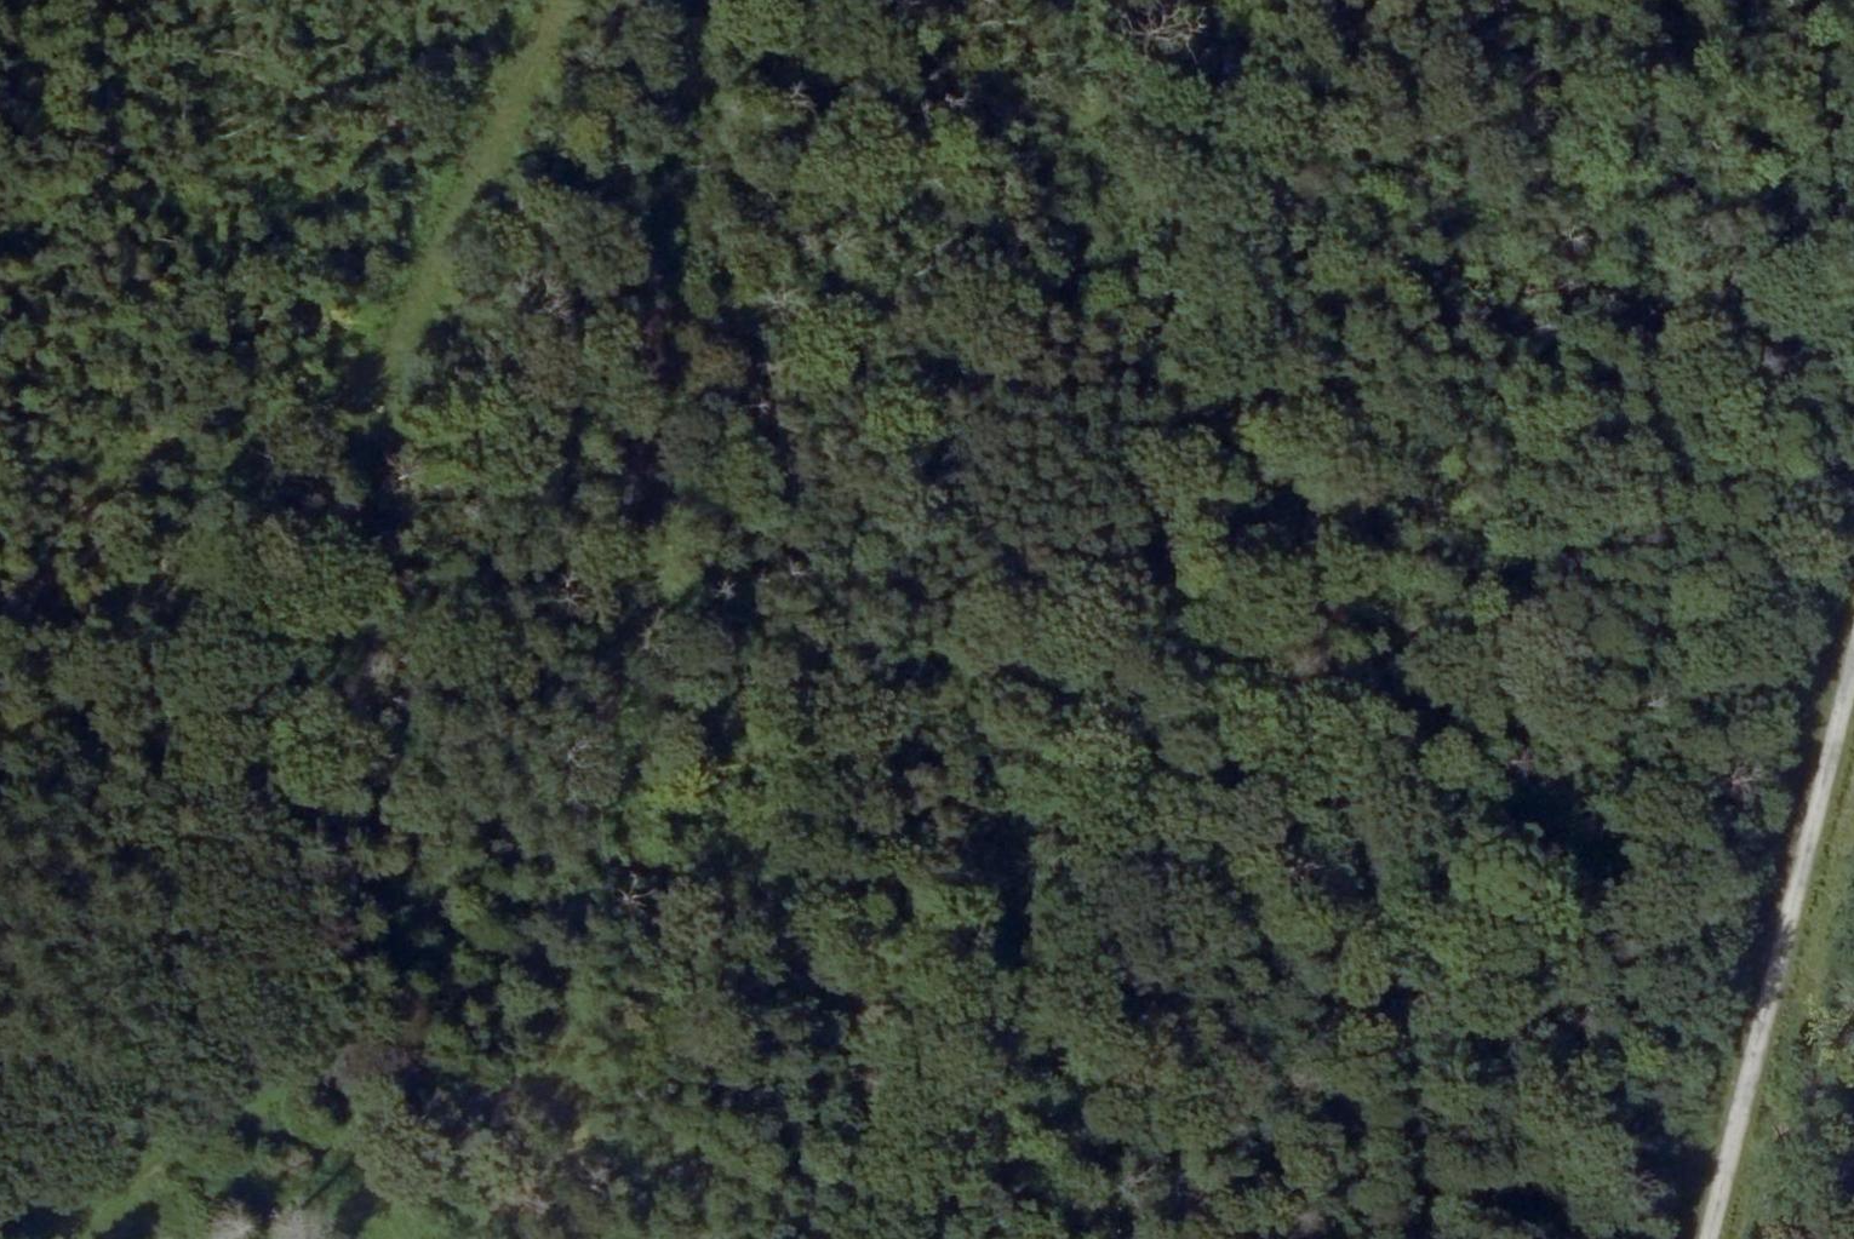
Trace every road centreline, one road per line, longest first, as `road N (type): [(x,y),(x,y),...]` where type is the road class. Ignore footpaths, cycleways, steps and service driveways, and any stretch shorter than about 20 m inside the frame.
road 1 (unclassified): [(1702,1238),(1853,624)]

